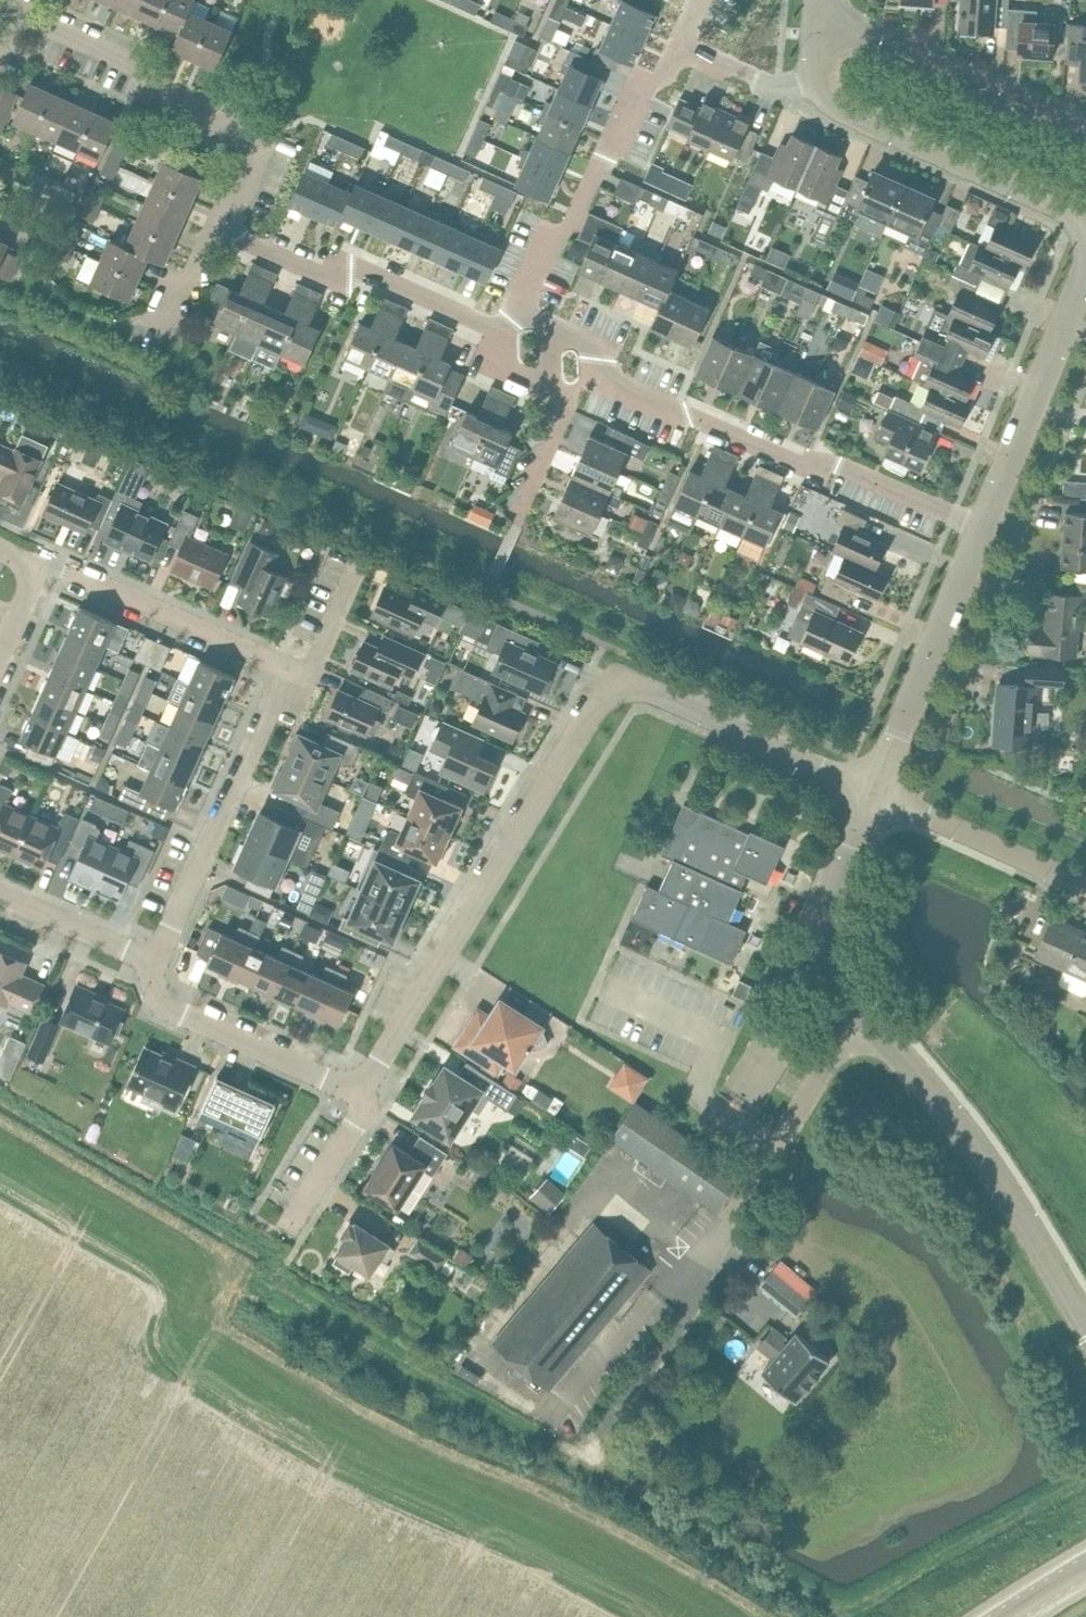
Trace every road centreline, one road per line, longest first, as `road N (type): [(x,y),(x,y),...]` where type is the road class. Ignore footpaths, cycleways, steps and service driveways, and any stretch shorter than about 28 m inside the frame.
road 1 (residential): [(876,795),(645,688),(594,702),(377,1070),(358,1085),(338,1084),(166,1007),(154,960)]
road 2 (residential): [(983,528),(840,466),(799,468),(510,341)]
road 3 (unclassified): [(1085,1317),(1025,1208),(867,1017)]
road 4 (residential): [(227,219),(245,175),(234,131),(150,91),(133,65),(0,4)]
road 5 (residential): [(510,341),(551,237),(573,226),(634,93),(662,88),(679,52)]
road 6 (residential): [(510,341),(361,267),(315,271),(239,244),(227,219)]
road 7 (residential): [(154,960),(284,669)]
road 8 (unclassified): [(814,83),(827,103),(1085,221)]
road 9 (unclassified): [(1085,133),(853,28),(817,24)]
road 10 (unclassified): [(876,795),(983,528)]
road 11 (residential): [(284,669),(68,568),(33,571)]
road 12 (unclassified): [(983,528),(1085,277)]
road 13 (residential): [(867,1017),(831,1058),(730,1221)]
road 14 (unclassified): [(867,1017),(828,935),(834,900),(876,795)]
road 15 (residential): [(1085,889),(876,795)]
road 16 (residential): [(154,960),(0,888)]
road 17 (residential): [(284,669),(317,662),(361,561)]
road 18 (residential): [(814,83),(774,89),(679,52)]
road 19 (residential): [(166,327),(227,219)]

